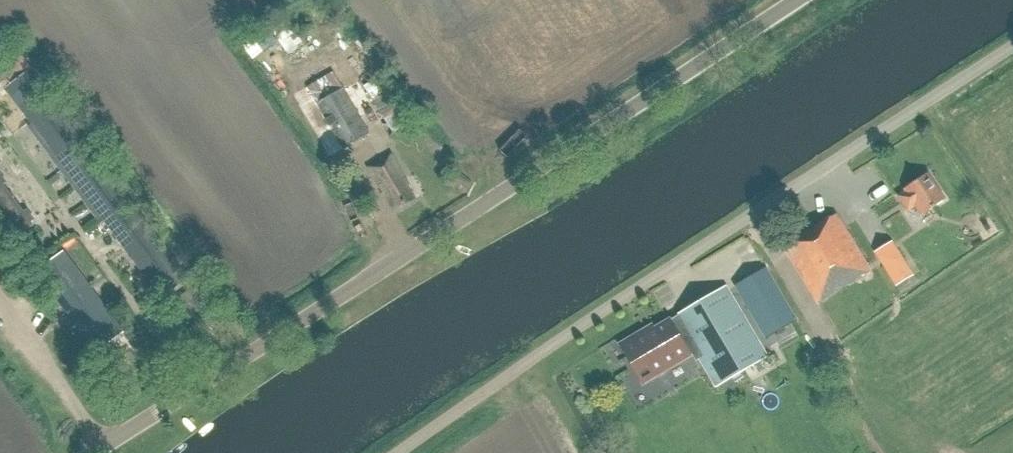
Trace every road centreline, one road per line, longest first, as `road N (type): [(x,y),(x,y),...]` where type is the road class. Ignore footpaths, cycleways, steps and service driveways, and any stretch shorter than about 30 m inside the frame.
road 1 (unclassified): [(86,452),(274,321),(771,0)]
road 2 (unclassified): [(397,452),(1012,45)]

